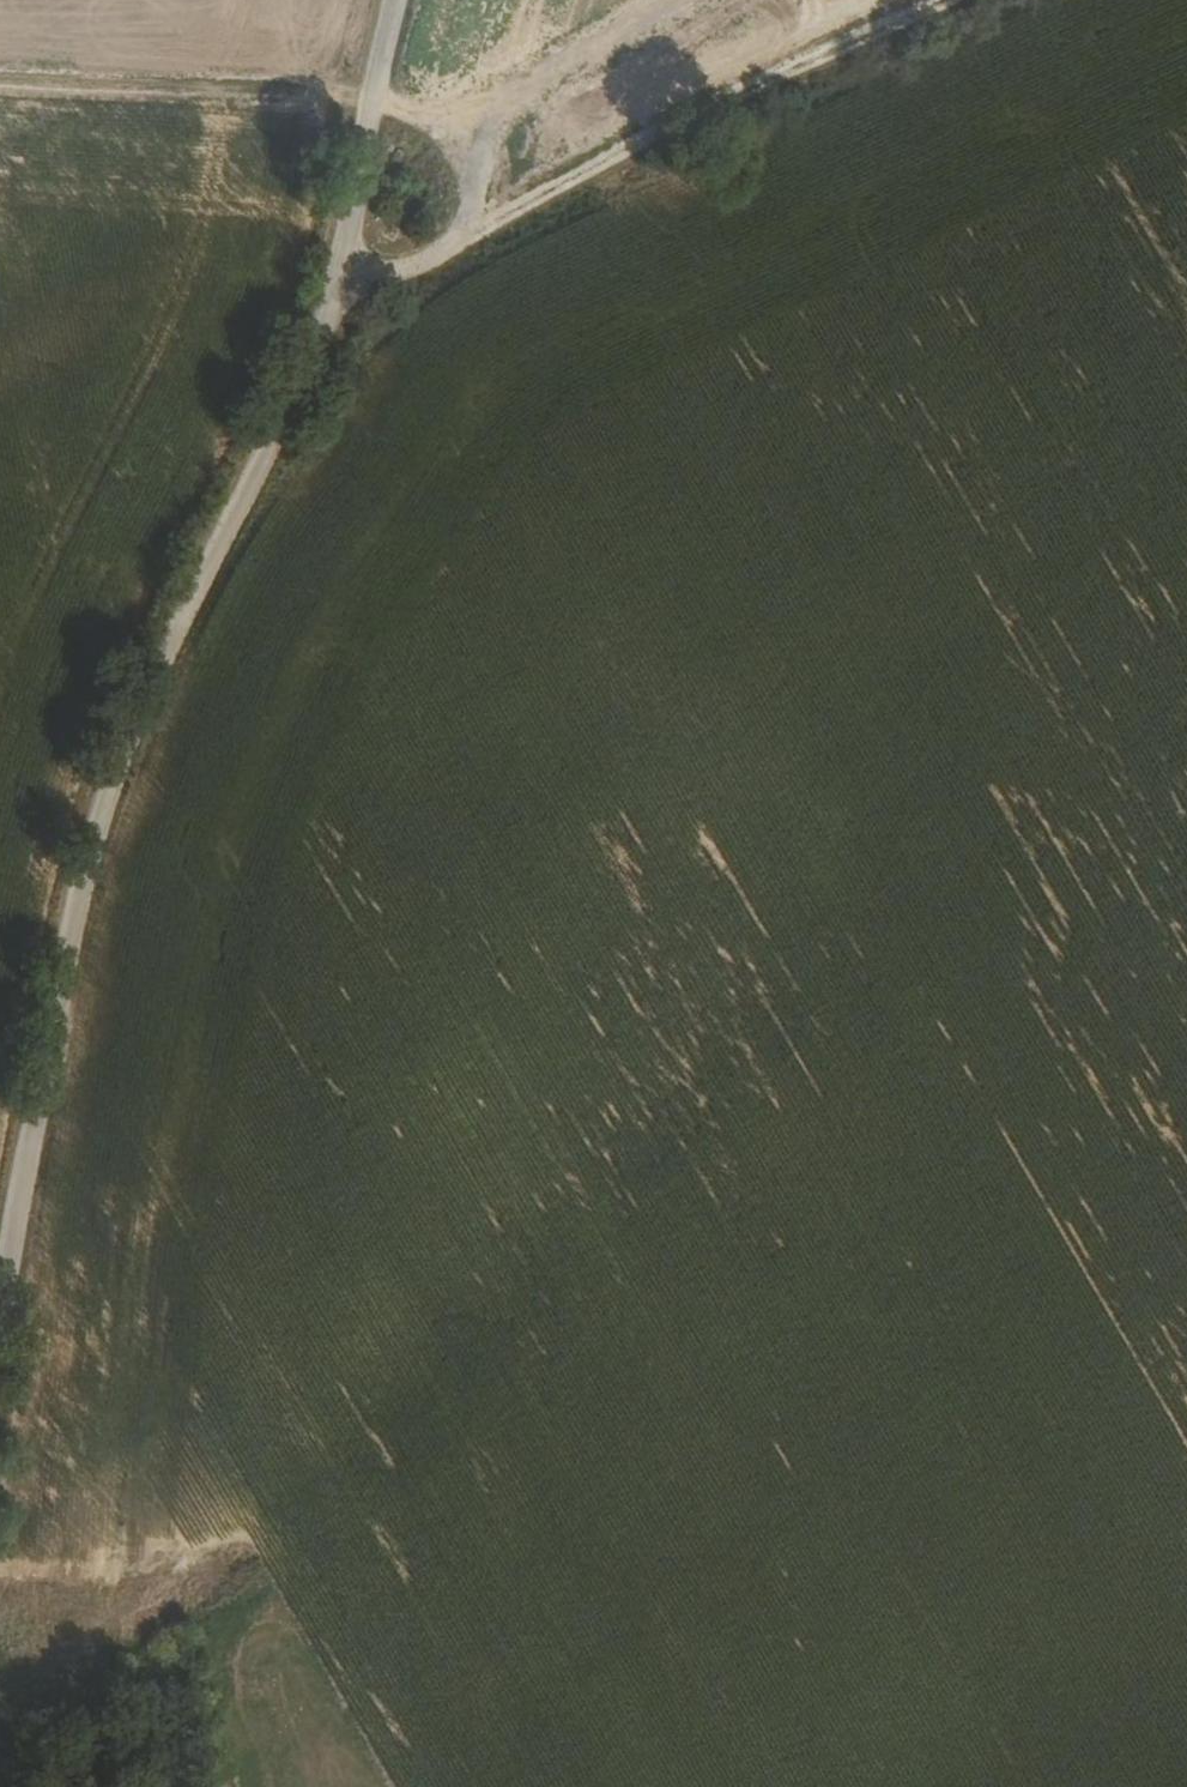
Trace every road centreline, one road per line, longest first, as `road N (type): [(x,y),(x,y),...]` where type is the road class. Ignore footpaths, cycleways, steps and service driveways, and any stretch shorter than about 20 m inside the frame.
road 1 (unclassified): [(0,1301),(78,898),(170,645),(321,338),(395,0)]
road 2 (track): [(340,278),(379,282),(404,271),(942,0)]
road 3 (track): [(0,83),(374,111)]

